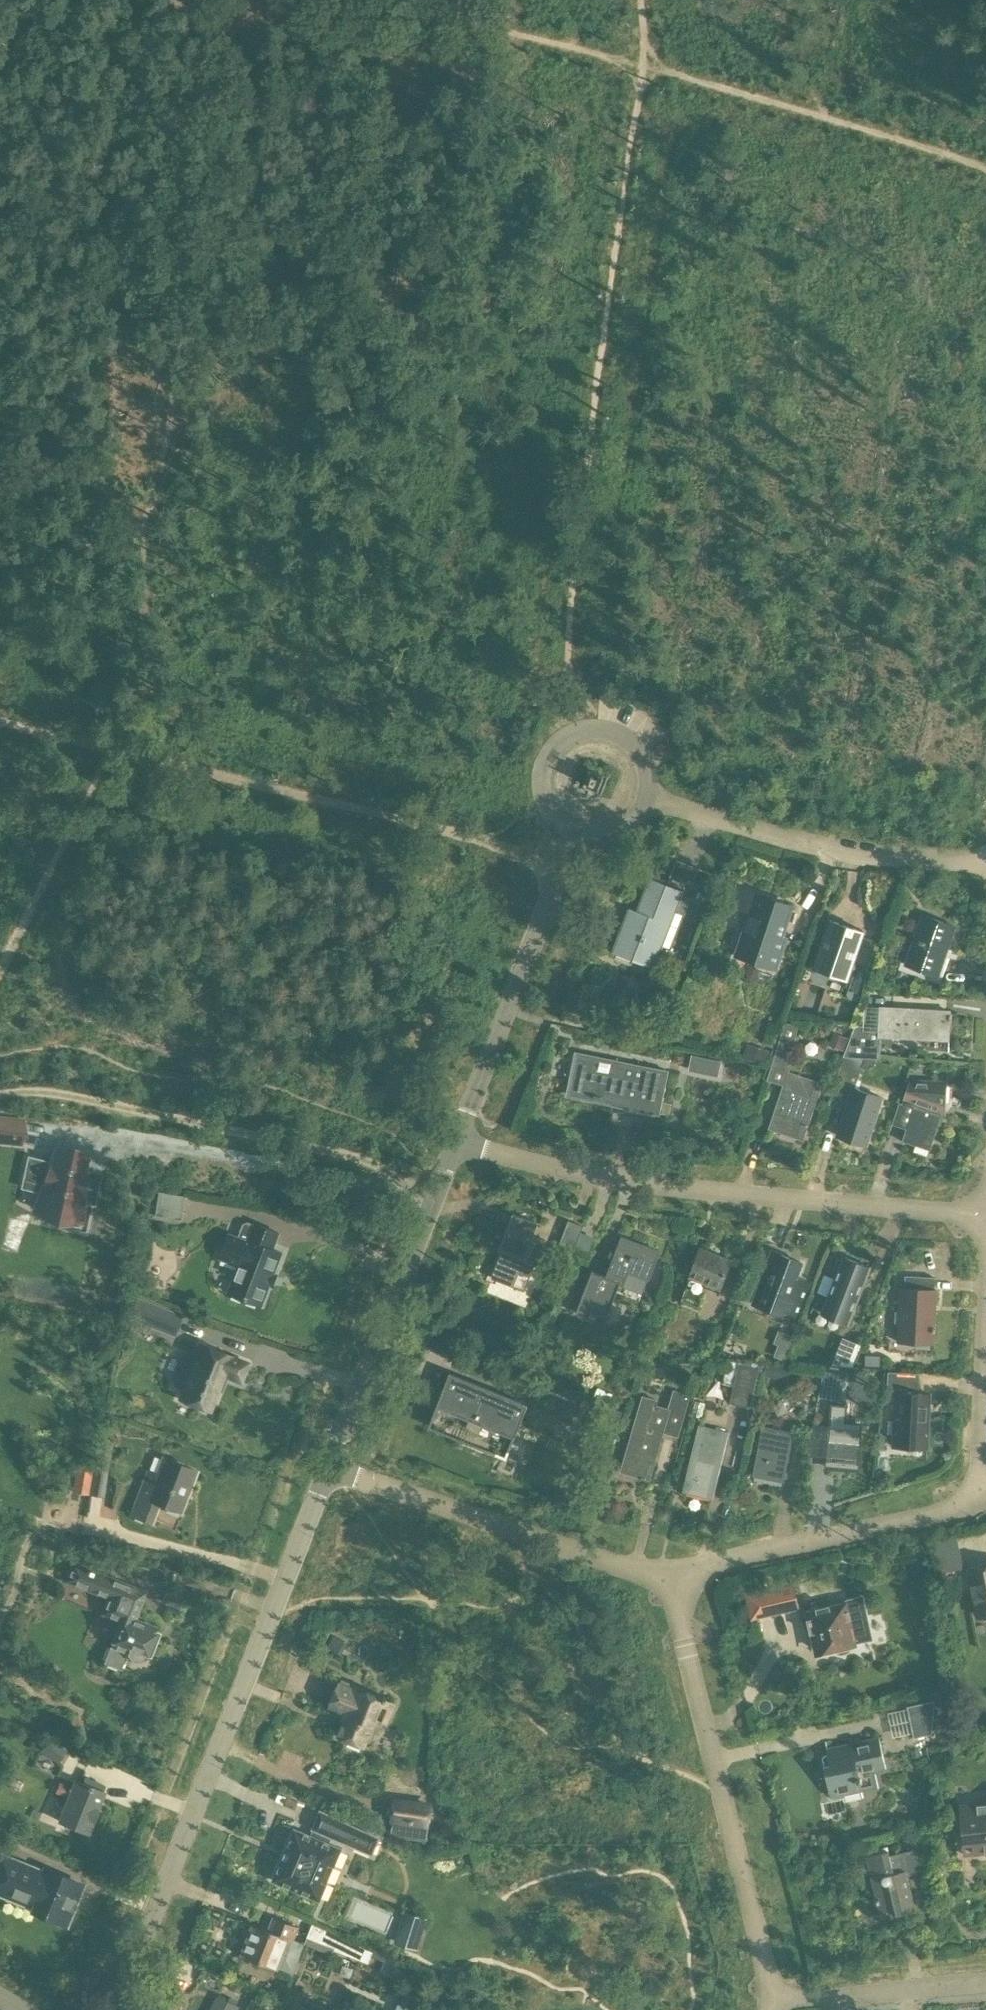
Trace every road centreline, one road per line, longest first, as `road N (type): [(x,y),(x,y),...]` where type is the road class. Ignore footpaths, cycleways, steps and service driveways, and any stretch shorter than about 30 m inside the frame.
road 1 (residential): [(115,2009),(329,1466)]
road 2 (residential): [(985,1221),(456,1139)]
road 3 (residential): [(769,1998),(663,1572)]
road 4 (residential): [(985,870),(896,858),(637,801)]
road 5 (residential): [(663,1572),(627,1569),(329,1466)]
road 6 (residential): [(329,1466),(456,1139)]
road 7 (residential): [(456,1139),(580,825)]
road 8 (residential): [(979,1487),(960,1505),(663,1572)]
road 9 (residential): [(637,801),(641,778),(632,756),(613,742),(578,742),(558,758),(551,784),(559,809),(580,825)]
road 10 (residential): [(979,1487),(985,1313)]
road 11 (residential): [(769,1998),(915,1987)]

